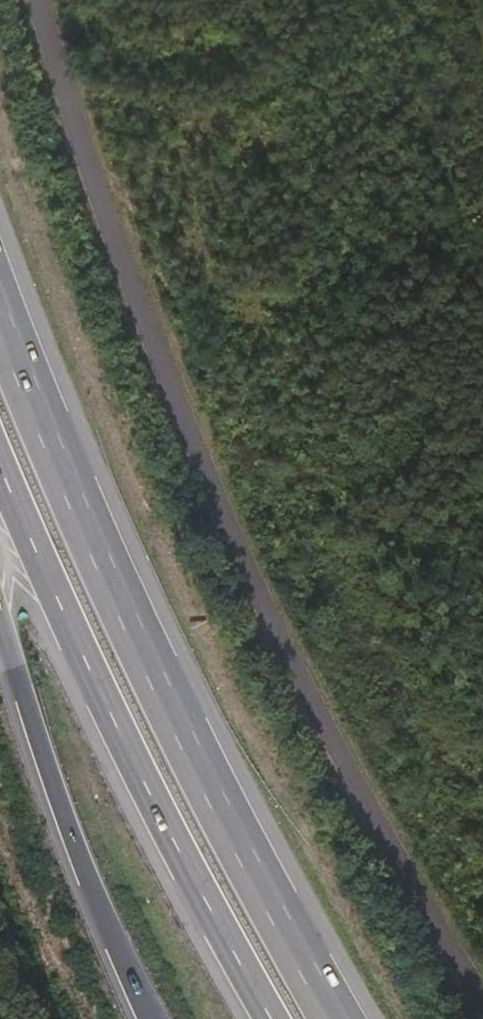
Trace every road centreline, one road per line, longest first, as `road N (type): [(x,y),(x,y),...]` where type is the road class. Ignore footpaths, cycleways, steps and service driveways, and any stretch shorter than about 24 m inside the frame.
road 1 (track): [(482,994),(253,557),(78,108),(47,0)]
road 2 (motorway): [(341,1018),(275,910),(155,675),(0,317)]
road 3 (motorway): [(0,448),(117,724),(276,1018)]
road 4 (trunk): [(0,590),(93,869),(164,1018)]

